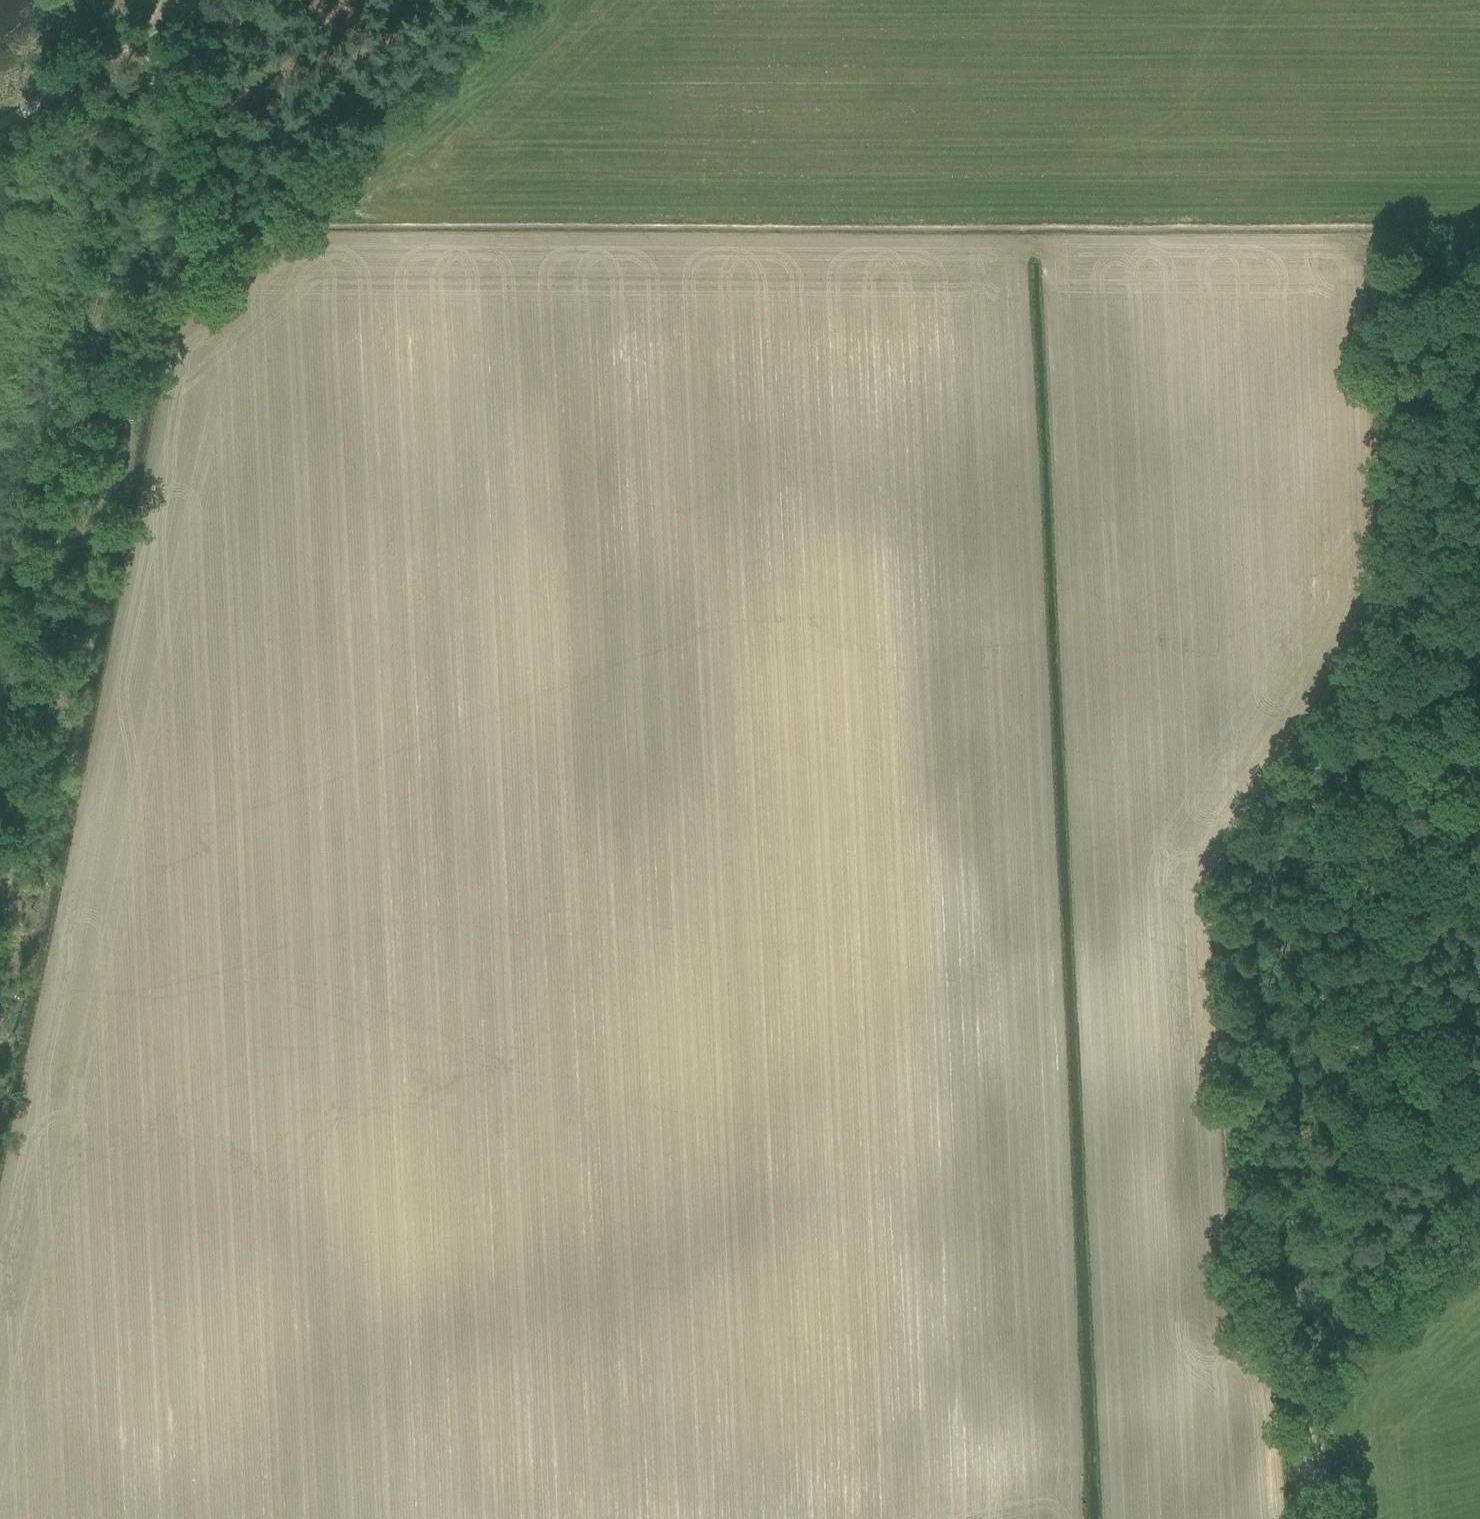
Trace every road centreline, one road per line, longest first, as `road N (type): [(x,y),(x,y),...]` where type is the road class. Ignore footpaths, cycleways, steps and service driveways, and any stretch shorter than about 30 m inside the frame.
road 1 (track): [(1479,1182),(1308,1330),(1323,1518)]
road 2 (track): [(0,115),(163,11)]

